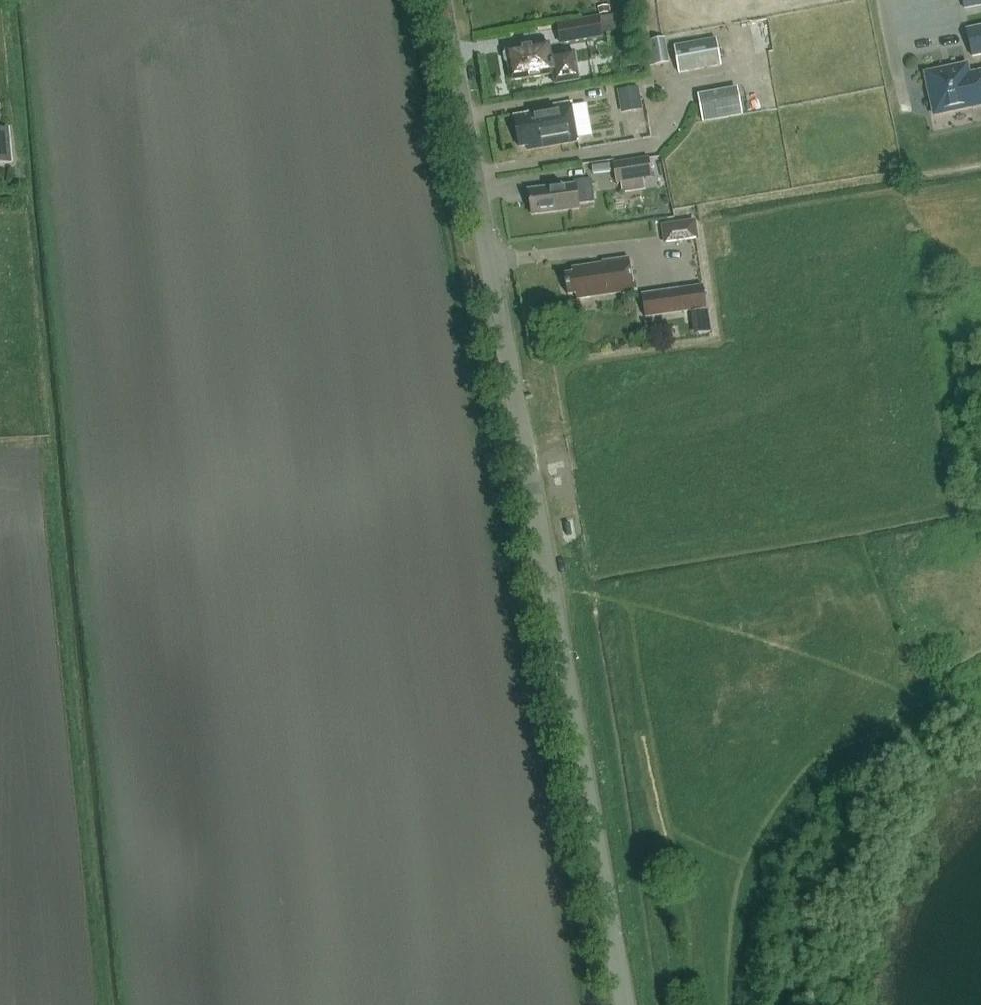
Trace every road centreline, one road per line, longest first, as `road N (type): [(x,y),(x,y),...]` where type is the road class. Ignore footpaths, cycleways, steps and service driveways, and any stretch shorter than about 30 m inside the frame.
road 1 (tertiary): [(628,1004),(441,0)]

